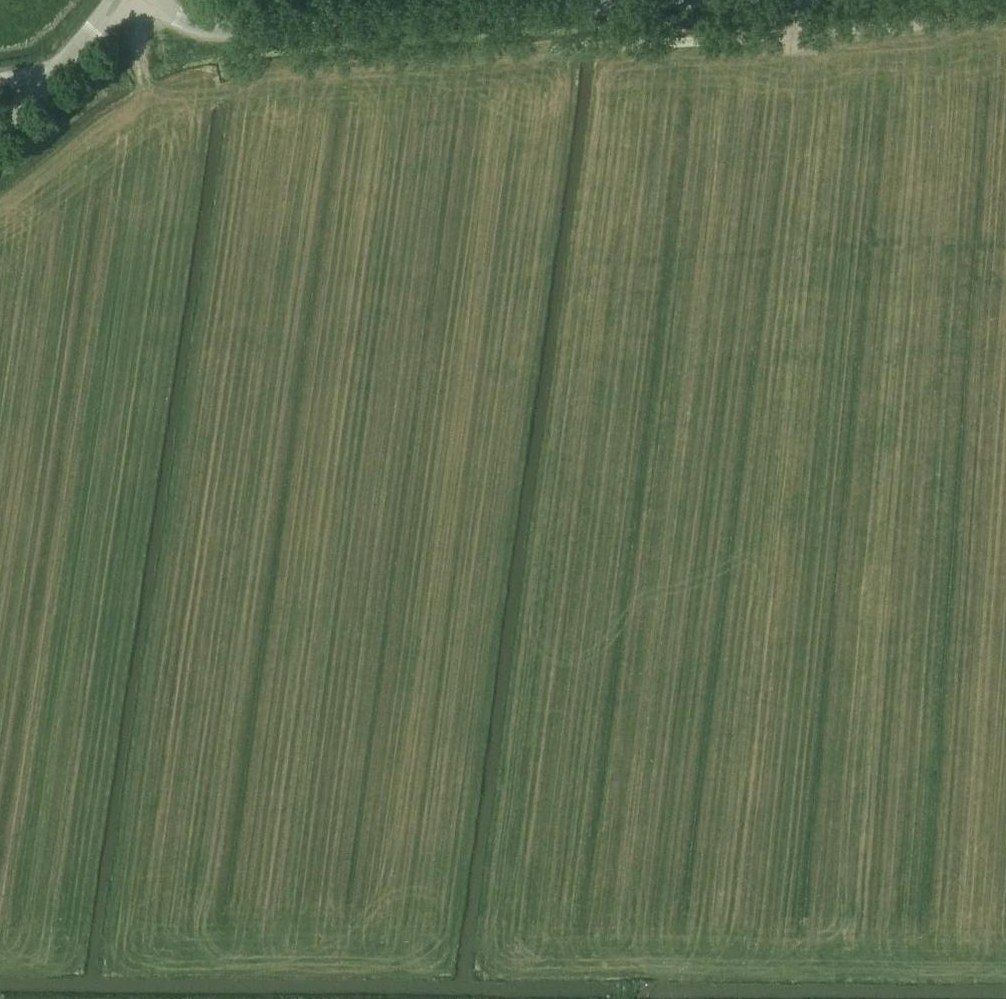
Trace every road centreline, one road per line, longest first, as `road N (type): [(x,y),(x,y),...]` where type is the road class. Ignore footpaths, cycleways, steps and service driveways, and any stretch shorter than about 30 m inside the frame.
road 1 (unclassified): [(146,0),(176,18),(243,31),(662,0)]
road 2 (unclassified): [(0,119),(116,0)]

